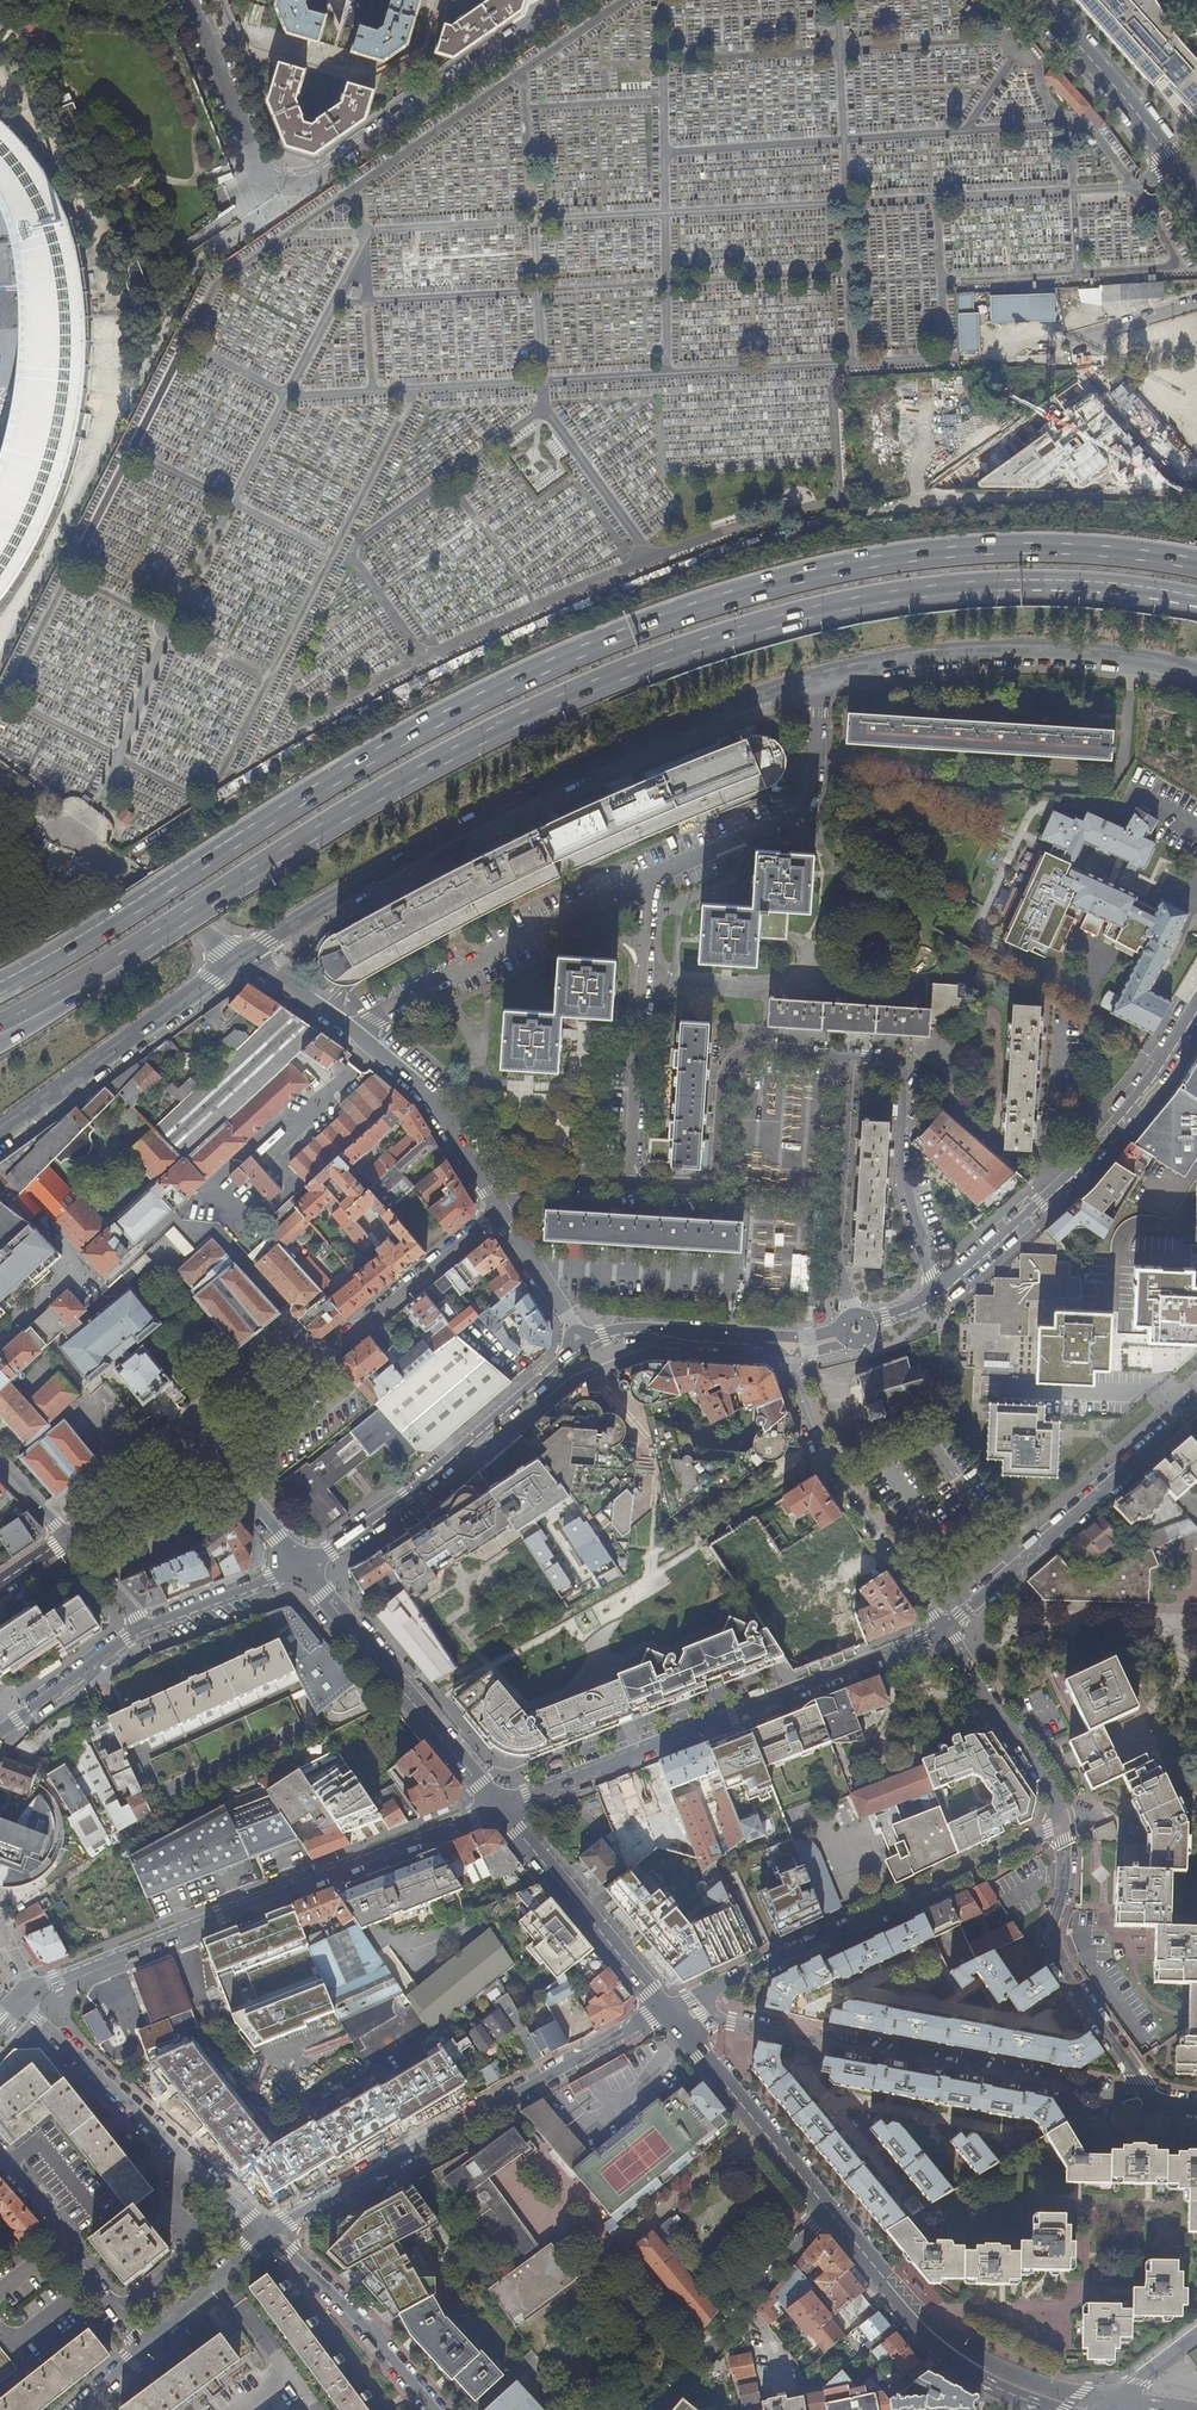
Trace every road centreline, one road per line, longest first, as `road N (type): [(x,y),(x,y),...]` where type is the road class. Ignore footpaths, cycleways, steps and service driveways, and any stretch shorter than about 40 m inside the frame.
road 1 (trunk): [(1196,564),(1038,546),(938,553),(733,596),(577,651),(377,753),(0,986)]
road 2 (trunk): [(43,1001),(493,735),(591,685),(744,630),(853,601),(947,589),(1045,584),(1196,605)]
road 3 (secondary): [(820,675),(657,734),(515,799),(243,957)]
road 4 (secondary): [(19,2000),(54,1978),(497,1805)]
road 5 (residential): [(667,2012),(1158,2100)]
road 6 (secondary): [(497,1805),(944,1630)]
road 7 (residential): [(667,2012),(266,2234)]
road 8 (residential): [(1064,1824),(667,2012)]
road 9 (residential): [(215,1463),(219,1439),(500,1211)]
road 10 (secondary): [(1196,1002),(1096,1144),(942,1287)]
road 11 (secondary): [(1196,671),(1013,649),(935,652),(820,675)]
road 12 (secondary): [(584,1343),(357,1535),(300,1568)]
road 13 (residential): [(281,184),(319,178),(566,0)]
road 14 (residential): [(266,2234),(19,2000)]
road 15 (residential): [(848,1055),(742,1051),(723,1080),(716,1189),(628,1185)]
road 16 (secondary): [(944,1630),(1196,1411)]
road 17 (track): [(923,440),(918,492),(934,501),(1196,495)]
road 18 (residential): [(944,1630),(824,1455),(785,1350)]
road 19 (residential): [(1158,2100),(1061,1966),(1053,1925),(1066,1874),(1064,1824)]
road 20 (secondary): [(300,1568),(497,1805)]
road 21 (residential): [(650,877),(796,813),(814,782),(820,675)]
road 22 (secondary): [(243,957),(0,1130)]
road 23 (residential): [(942,1287),(902,1164),(904,1071),(896,1060),(848,1055)]
road 24 (secondary): [(497,1805),(667,2012)]
road 25 (residential): [(826,2206),(659,2409)]
road 26 (residential): [(852,1313),(836,1250),(848,1055)]
road 27 (secondary): [(1115,2401),(1025,2378),(976,2356),(895,2291)]
road 28 (residential): [(644,938),(628,1185)]
road 29 (residential): [(0,2152),(49,2210),(58,2244),(145,2347)]
road 30 (residential): [(436,2409),(349,2310),(266,2234)]
road 31 (residential): [(1064,1824),(1056,1791),(944,1630)]
road 32 (residential): [(500,1211),(431,1096),(359,1036)]
road 33 (tertiary): [(1184,169),(1038,0)]
road 34 (residential): [(359,1036),(381,1011),(547,924)]
road 35 (residential): [(281,184),(254,159),(191,0)]
road 36 (secondary): [(895,2291),(929,2340),(965,2371),(1054,2409)]
road 37 (secondary): [(147,1628),(0,1730)]
road 38 (secondary): [(68,1539),(173,1468),(215,1463)]
road 39 (residential): [(266,2234),(145,2347)]
road 40 (secondary): [(747,1339),(636,1329),(584,1343)]
road 41 (secondary): [(300,1568),(147,1628)]
road 42 (residential): [(756,2123),(633,2228)]
road 43 (residential): [(584,1343),(500,1211)]
road 44 (secondary): [(667,2012),(756,2123)]
road 45 (residential): [(359,1036),(243,957)]
road 46 (residential): [(628,1185),(549,1182),(500,1211)]
road 47 (secondary): [(215,1463),(300,1568)]
road 48 (unclassified): [(243,957),(135,881)]

